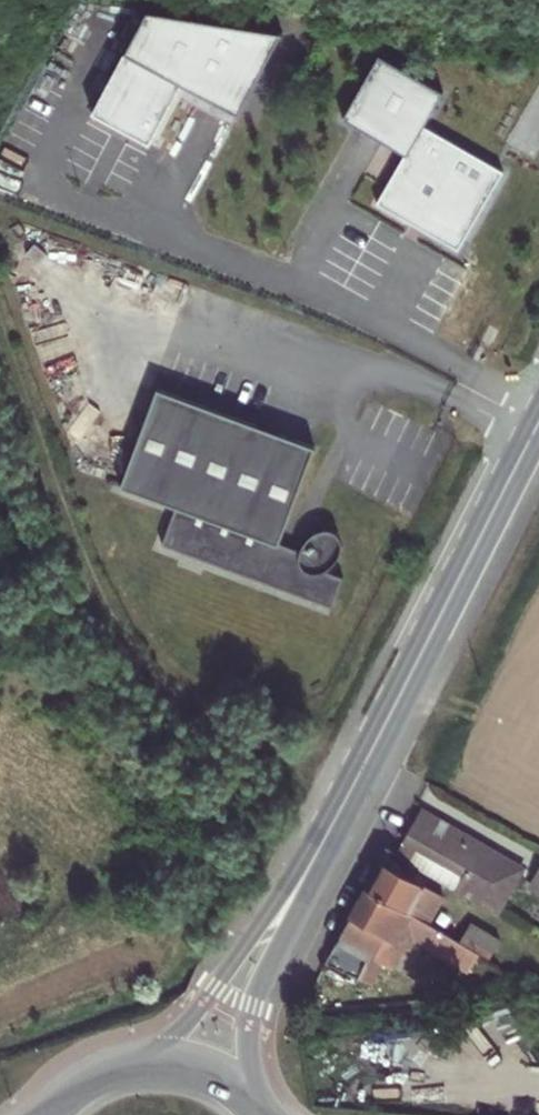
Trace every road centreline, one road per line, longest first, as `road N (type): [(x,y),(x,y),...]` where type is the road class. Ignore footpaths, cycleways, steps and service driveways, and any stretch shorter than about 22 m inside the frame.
road 1 (track): [(355,786),(305,754),(185,713),(132,668),(89,595),(82,542),(0,328)]
road 2 (tertiary): [(538,426),(312,866)]
road 3 (tertiary): [(312,866),(193,1019),(118,1064)]
road 4 (tertiary): [(252,1098),(252,1006),(312,866)]
road 5 (secondary): [(252,1098),(182,1061),(118,1064)]

